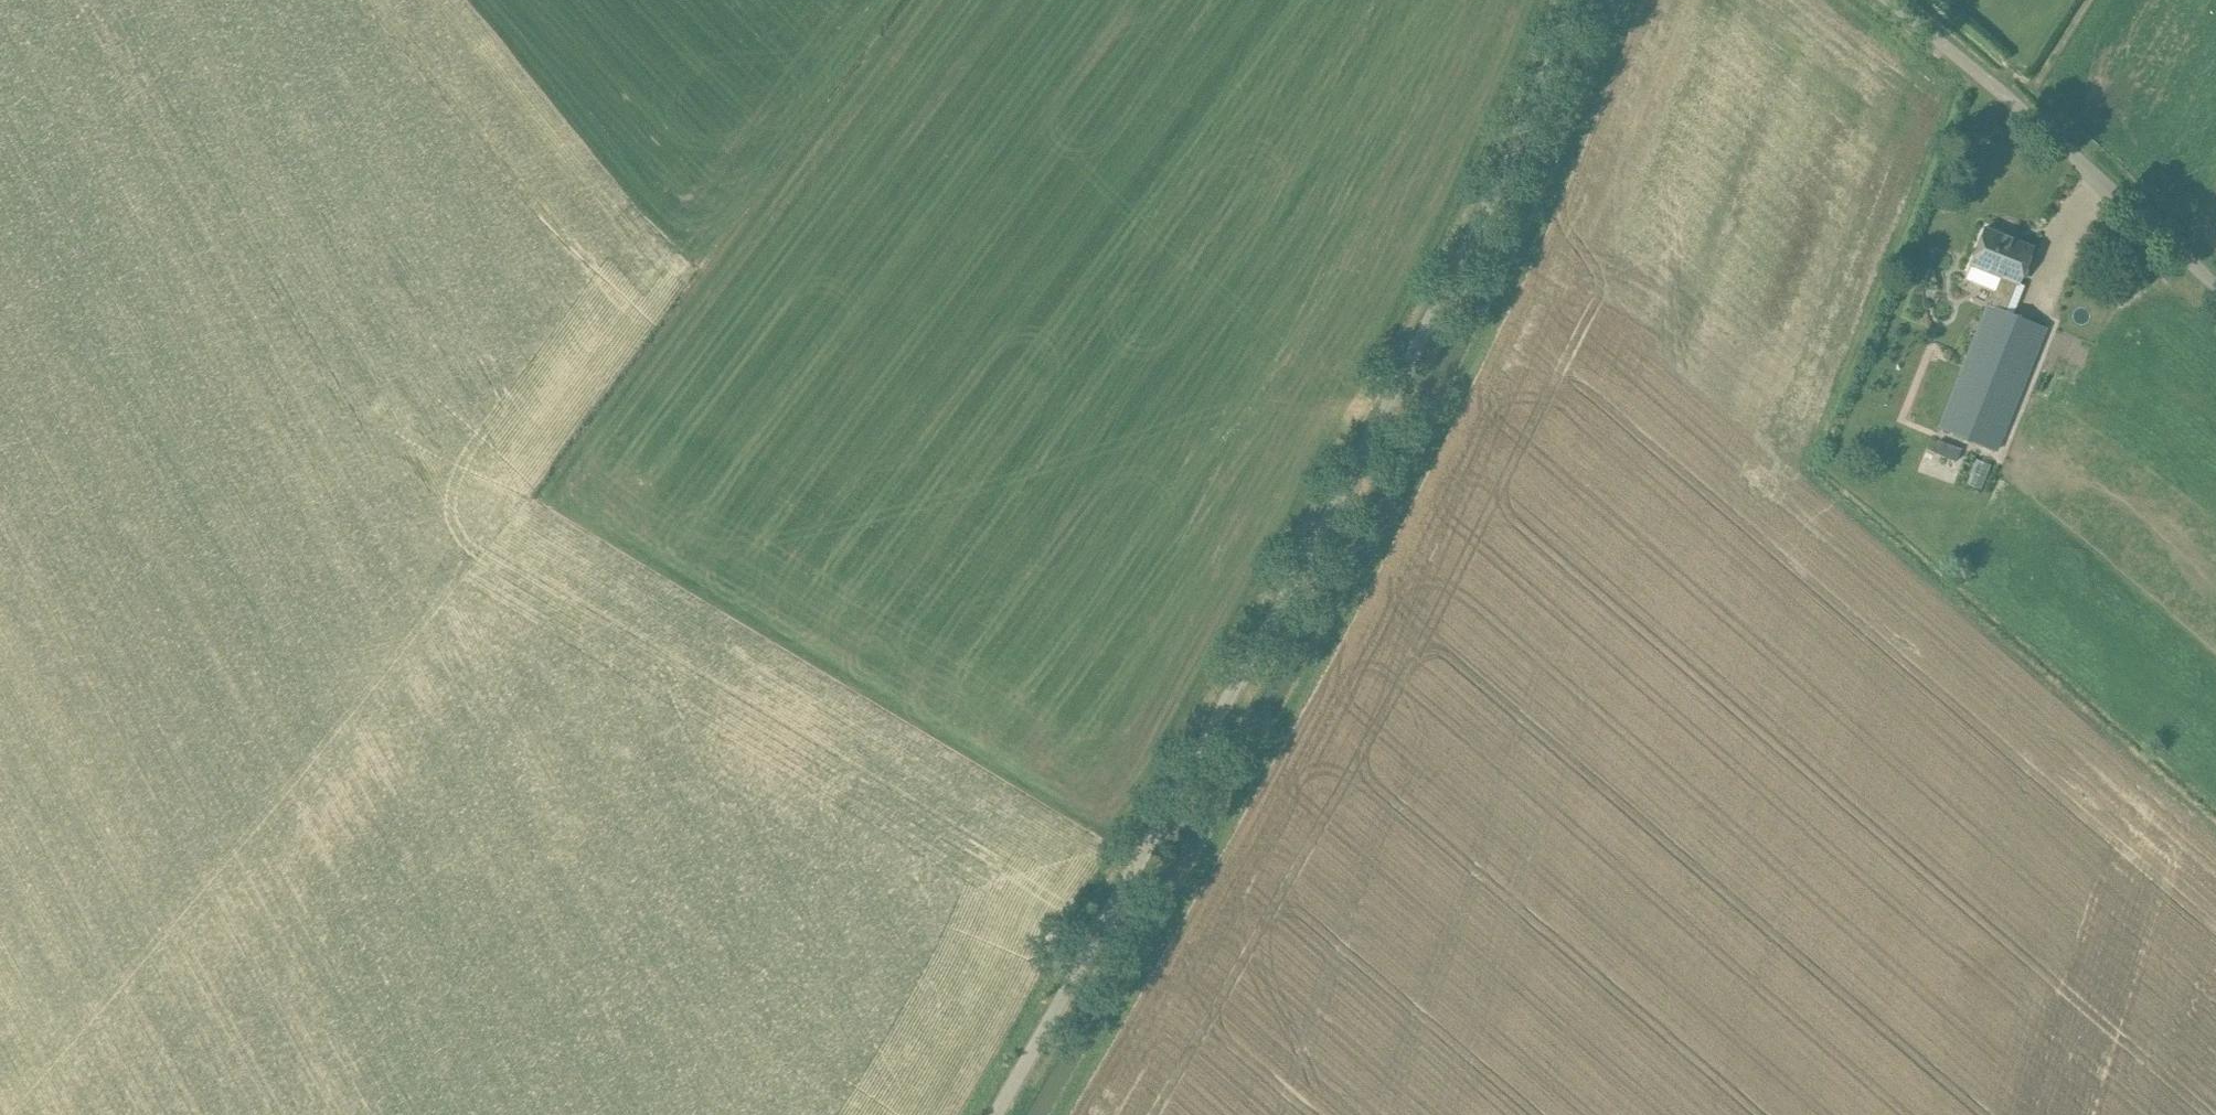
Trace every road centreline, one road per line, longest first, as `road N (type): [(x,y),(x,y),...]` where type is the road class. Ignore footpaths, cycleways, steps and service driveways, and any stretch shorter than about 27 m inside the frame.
road 1 (unclassified): [(992,1114),(1298,583),(1522,143),(1572,0)]
road 2 (unclassified): [(2215,270),(1888,0)]

